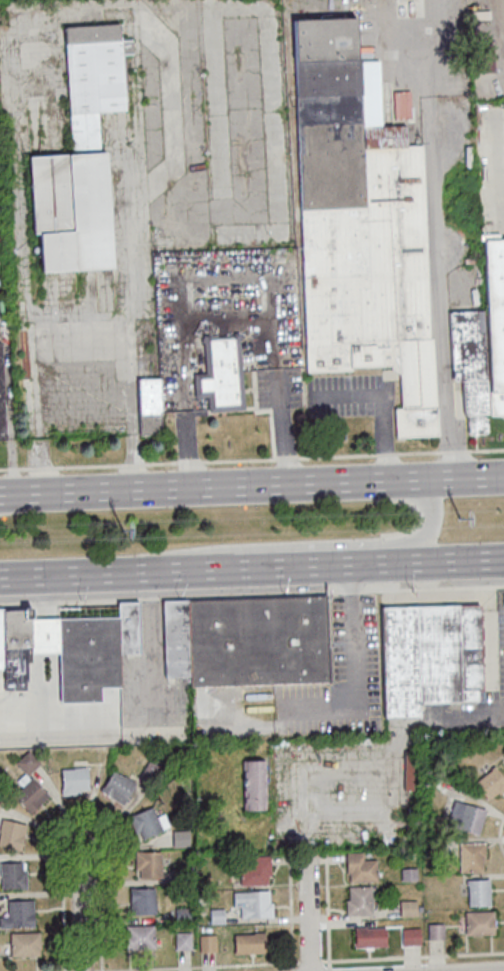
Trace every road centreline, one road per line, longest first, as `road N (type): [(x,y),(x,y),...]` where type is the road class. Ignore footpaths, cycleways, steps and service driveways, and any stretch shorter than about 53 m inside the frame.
road 1 (trunk): [(503,475),(31,492)]
road 2 (trunk): [(127,572),(220,548),(408,539),(426,525),(426,478)]
road 3 (trunk): [(0,577),(312,565)]
road 4 (trunk): [(312,565),(435,560)]

